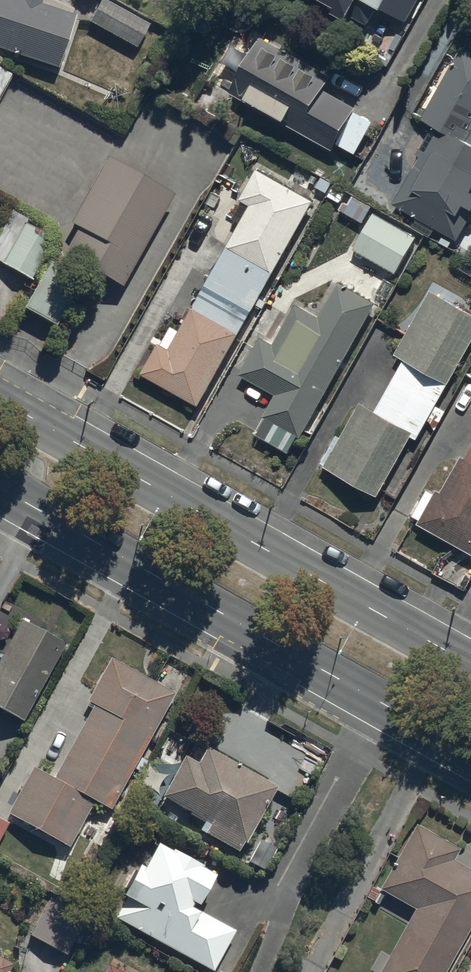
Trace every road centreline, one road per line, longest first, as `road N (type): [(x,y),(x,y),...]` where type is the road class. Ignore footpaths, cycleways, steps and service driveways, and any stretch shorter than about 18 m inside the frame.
road 1 (secondary): [(0,403),(470,668)]
road 2 (secondary): [(470,754),(0,489)]

